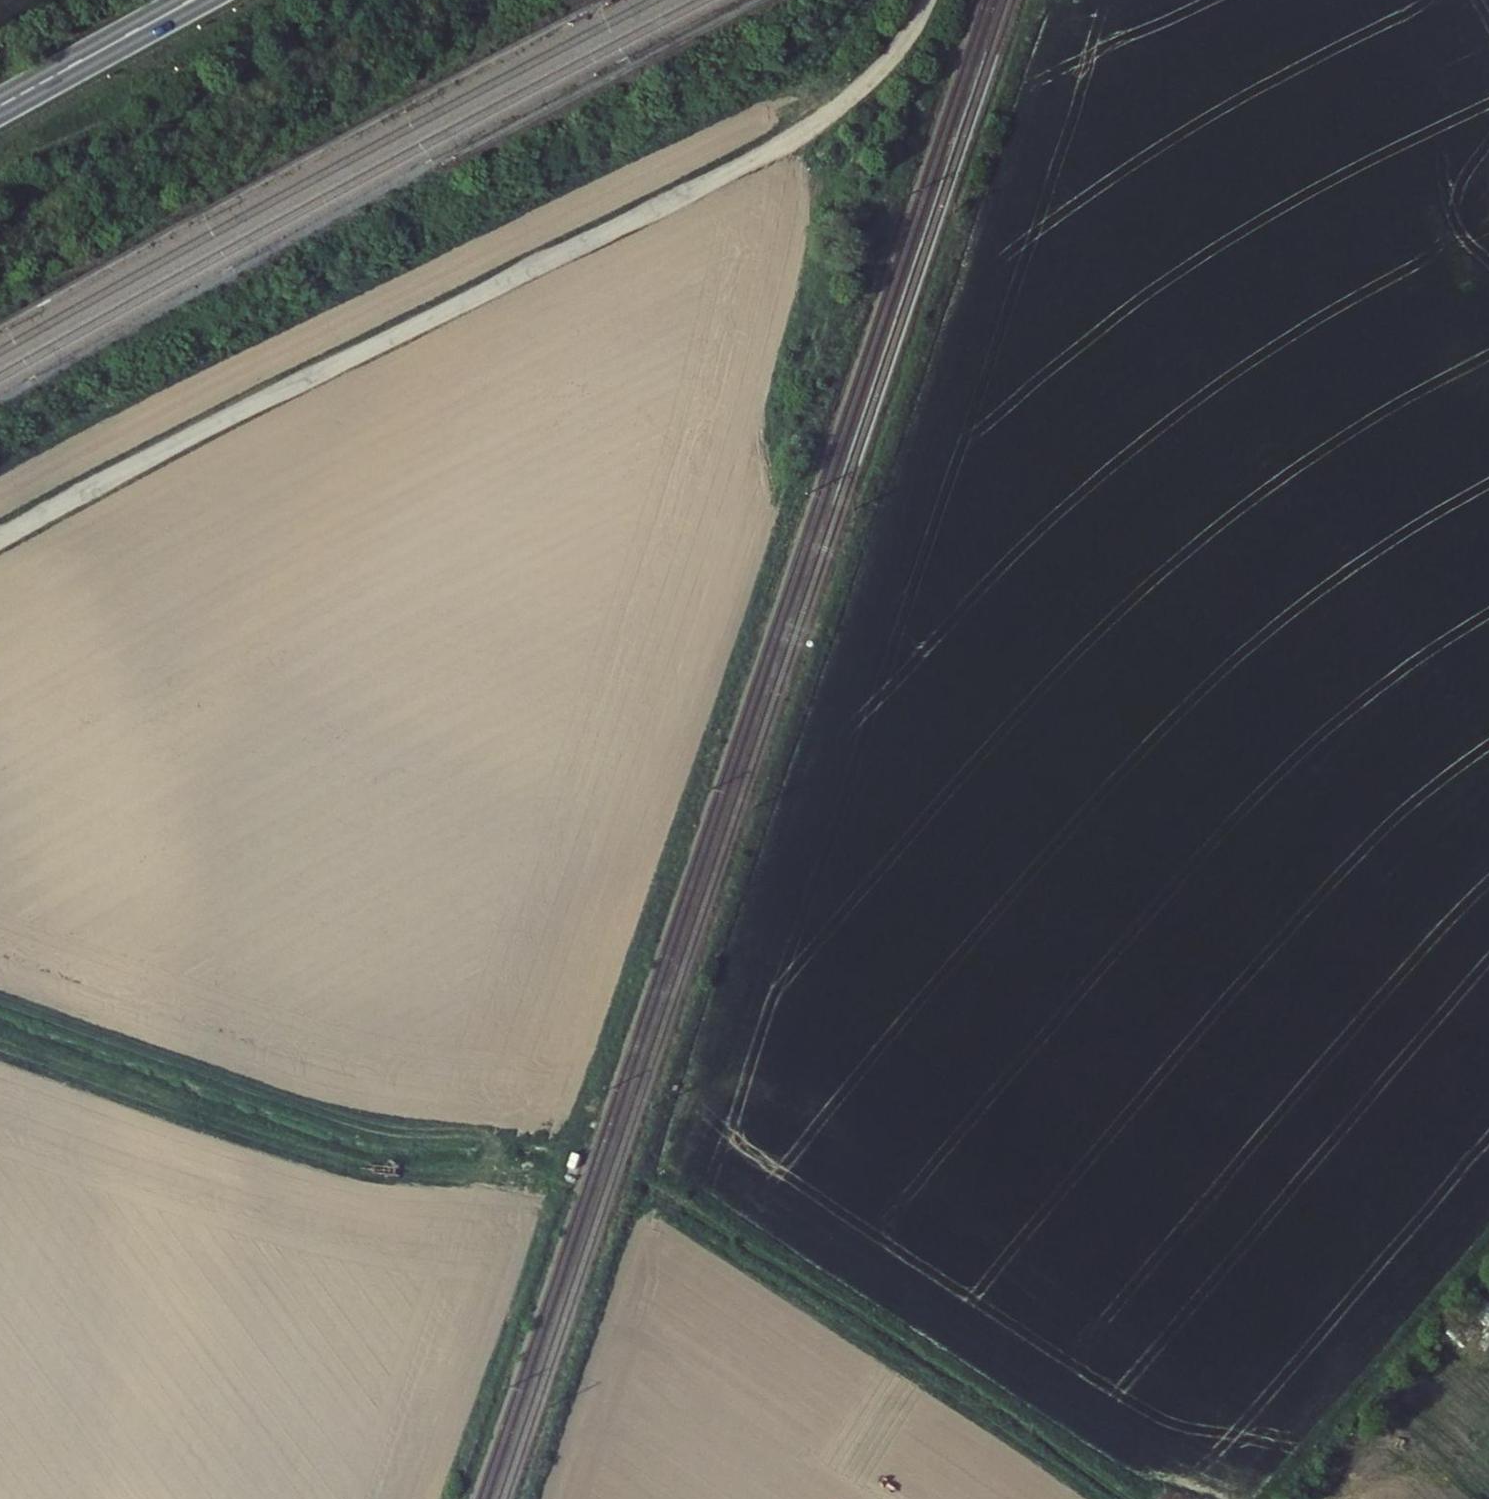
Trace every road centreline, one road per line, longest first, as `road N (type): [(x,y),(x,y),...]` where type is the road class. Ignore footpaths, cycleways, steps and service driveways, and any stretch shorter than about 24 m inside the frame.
road 1 (unclassified): [(928,0),(894,56),(799,138),(0,538)]
road 2 (primary): [(0,104),(187,0)]

